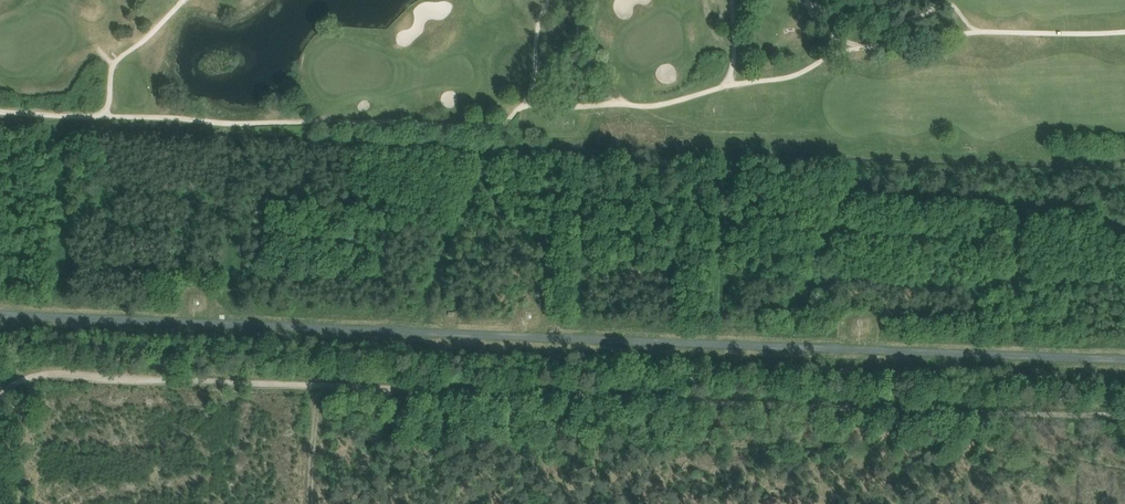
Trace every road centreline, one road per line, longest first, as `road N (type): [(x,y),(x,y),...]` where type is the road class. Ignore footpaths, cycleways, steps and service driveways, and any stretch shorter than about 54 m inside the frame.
road 1 (track): [(0,317),(1124,361)]
road 2 (track): [(1124,416),(319,386)]
road 3 (track): [(319,386),(64,374),(26,378),(0,396)]

